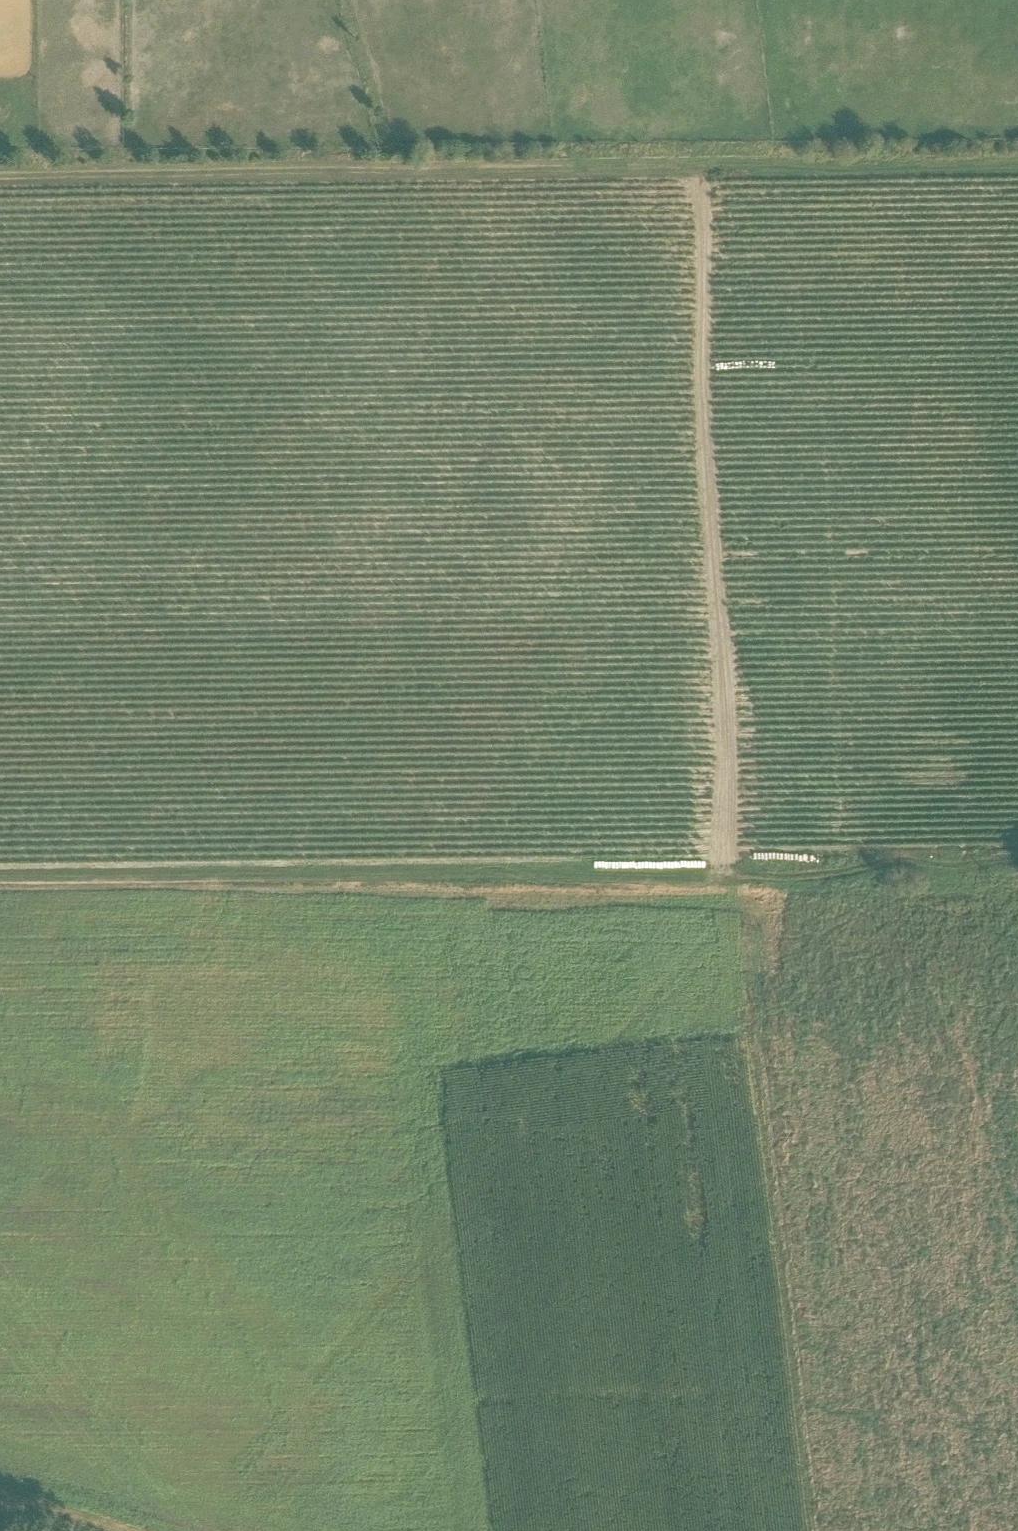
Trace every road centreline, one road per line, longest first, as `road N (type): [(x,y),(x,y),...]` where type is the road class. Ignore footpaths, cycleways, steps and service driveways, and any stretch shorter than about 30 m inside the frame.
road 1 (track): [(840,876),(0,876)]

